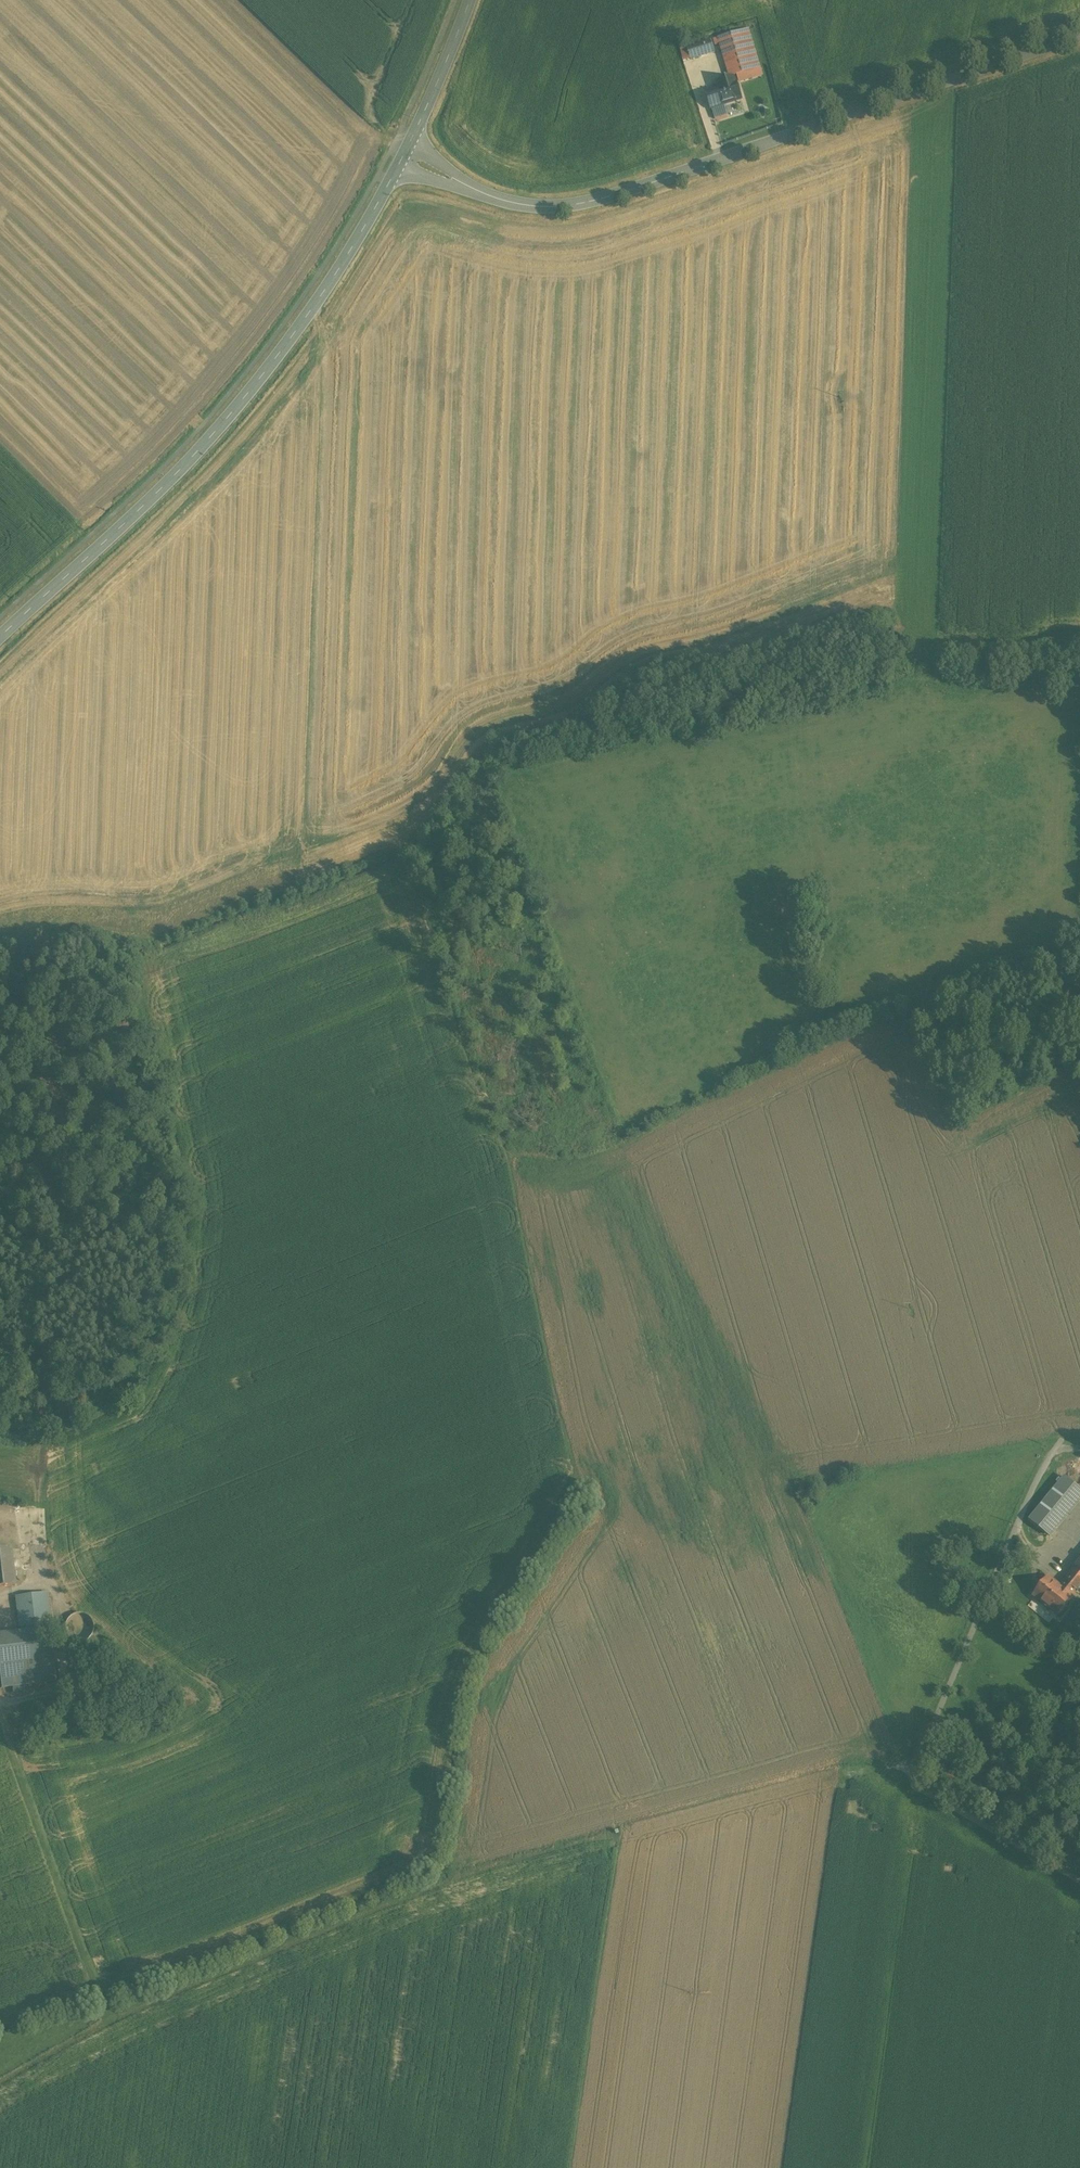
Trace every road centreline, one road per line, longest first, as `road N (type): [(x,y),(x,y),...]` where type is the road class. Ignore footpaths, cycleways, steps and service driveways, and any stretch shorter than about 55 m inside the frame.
road 1 (tertiary): [(404,154),(500,199),(571,205),(1079,37)]
road 2 (tertiary): [(0,636),(141,508),(248,393),(326,288),(404,154)]
road 3 (track): [(1079,1447),(1050,1454),(915,1766),(916,1780),(938,1799),(1079,1881)]
road 4 (track): [(0,1716),(108,2022),(0,2082)]
road 5 (tertiary): [(404,154),(470,0)]

